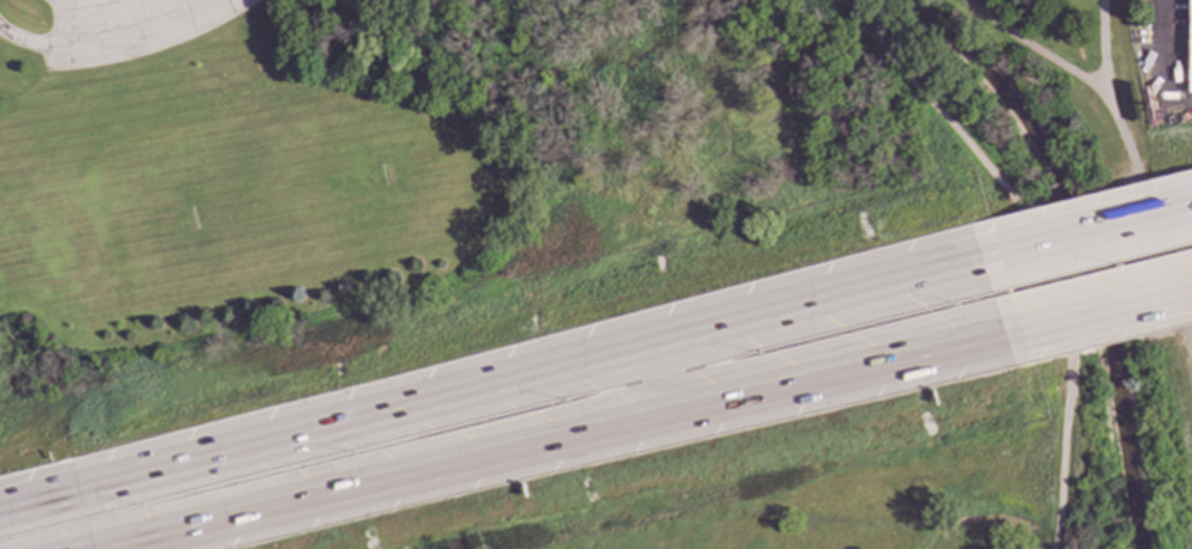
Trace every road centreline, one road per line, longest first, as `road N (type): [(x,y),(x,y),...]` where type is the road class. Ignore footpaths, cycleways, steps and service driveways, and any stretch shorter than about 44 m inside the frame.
road 1 (motorway): [(980,255),(0,504)]
road 2 (motorway): [(108,548),(1006,336)]
road 3 (motorway): [(1191,202),(980,255)]
road 4 (motorway): [(1006,336),(1191,292)]

